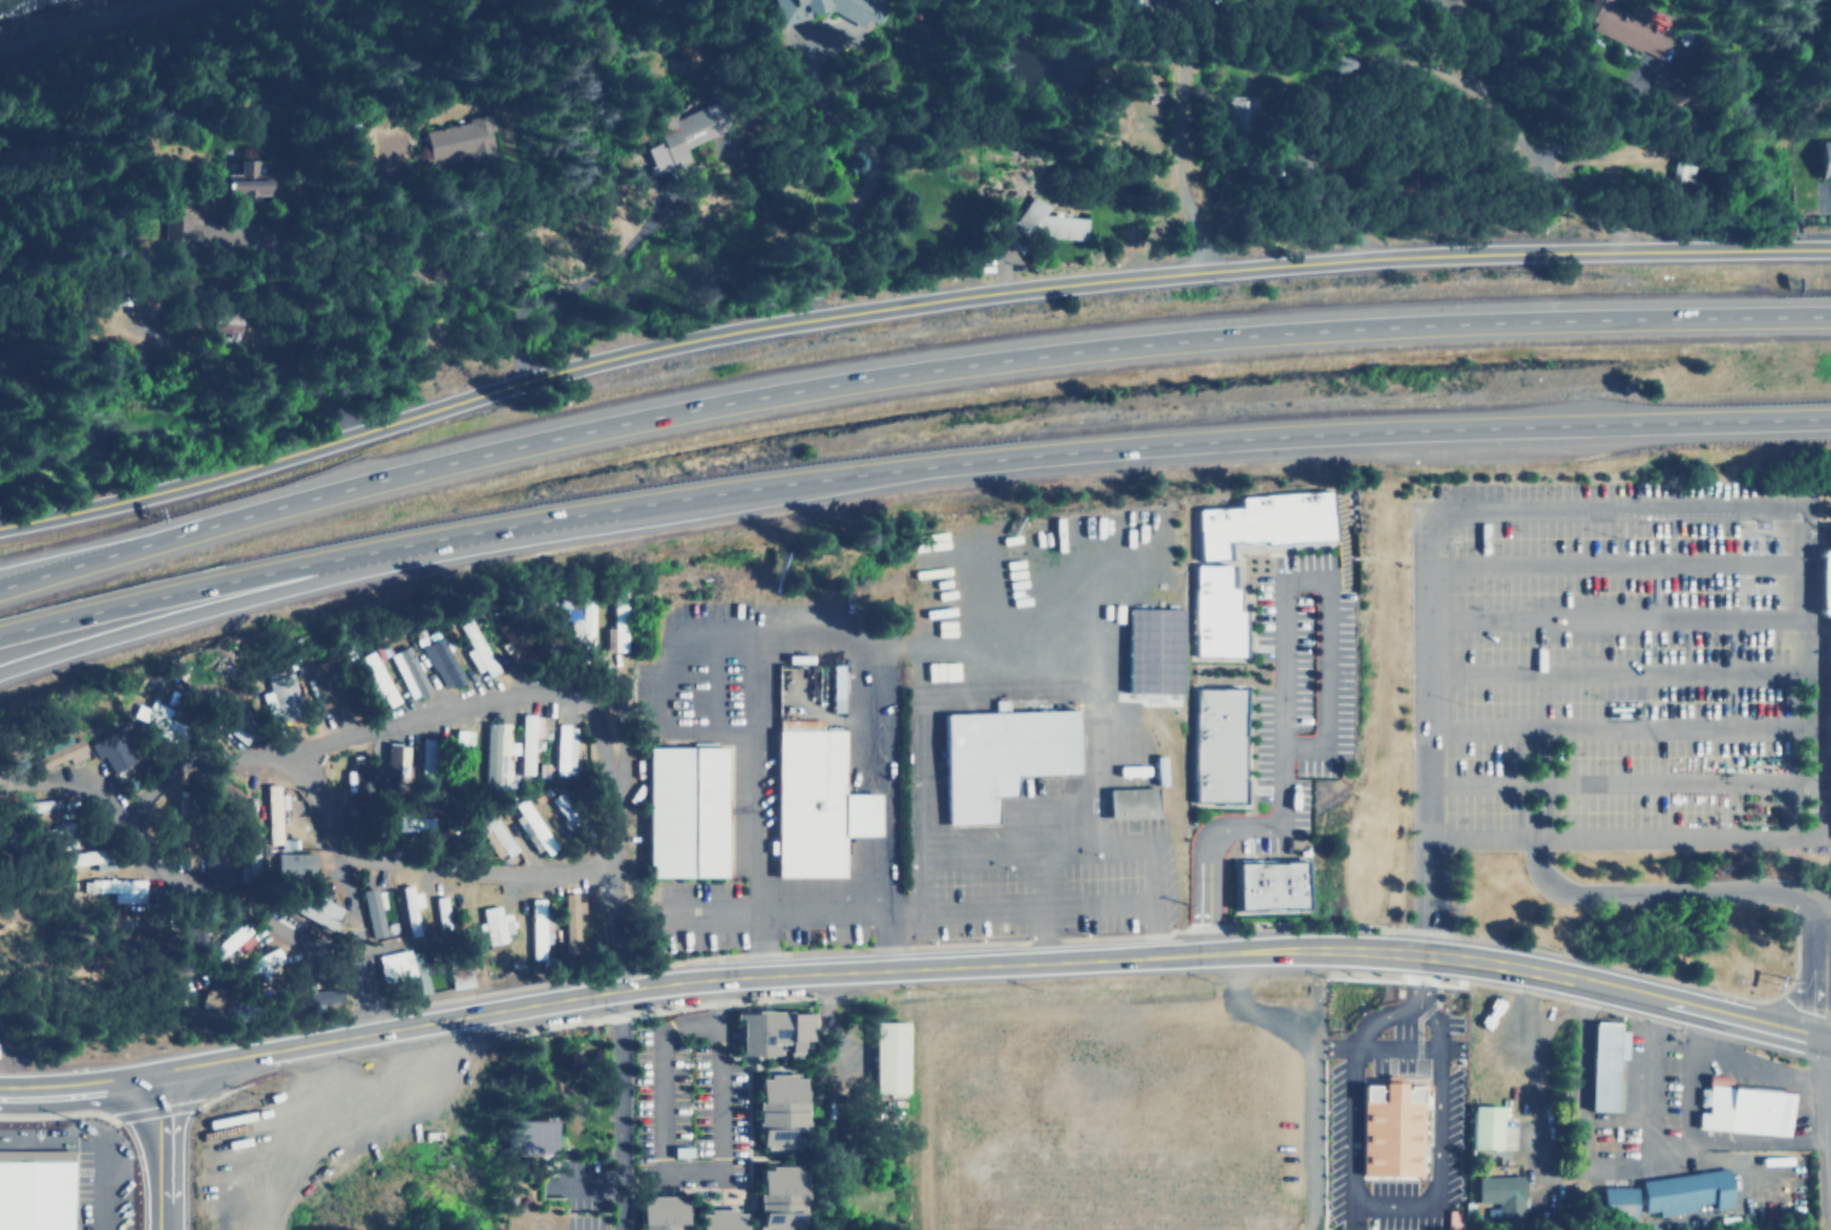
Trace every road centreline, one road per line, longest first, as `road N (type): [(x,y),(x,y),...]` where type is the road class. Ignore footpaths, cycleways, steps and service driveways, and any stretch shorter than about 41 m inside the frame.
road 1 (tertiary): [(1830,247),(1282,265),(801,319),(537,375),(114,504),(0,528)]
road 2 (motorway): [(1830,312),(1481,320),(1136,341),(844,378),(616,420),(0,587)]
road 3 (motorway): [(0,636),(498,528),(943,462),(1332,435),(1830,420)]
road 4 (primary): [(1211,955),(700,982),(166,1073),(0,1087)]
road 5 (residential): [(1642,251),(1564,170),(1531,111),(1481,64),(1413,40),(1358,47),(1317,81),(1304,133),(1321,182),(1357,211),(1377,259)]
road 6 (primary): [(1820,1039),(1466,961),(1316,950),(1211,955)]
road 7 (motorway): [(0,670),(498,528)]
road 8 (residential): [(1818,919),(1789,887),(1766,877),(1545,880),(1534,849)]
road 9 (tertiary): [(1829,1229),(1820,1039)]
road 10 (secondary): [(166,1073),(166,1229)]

